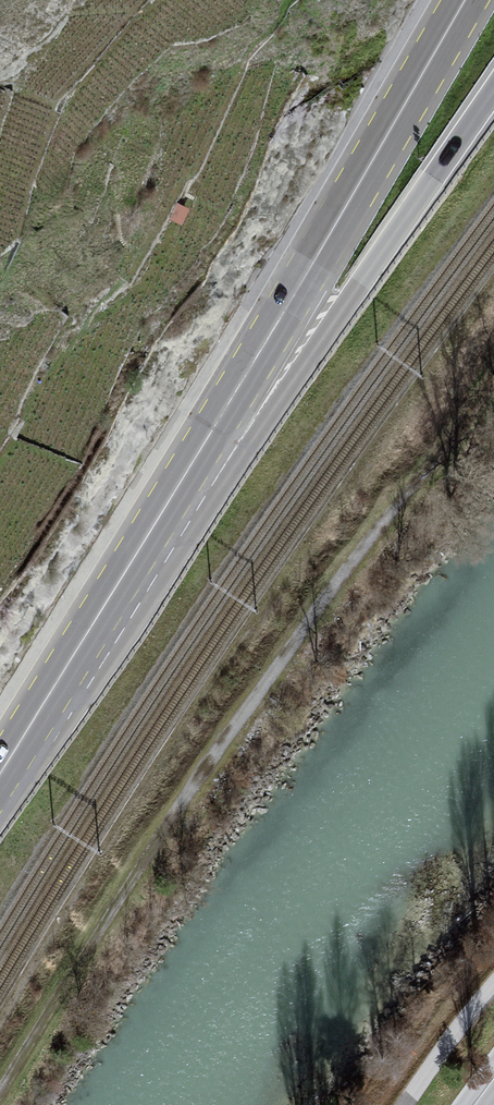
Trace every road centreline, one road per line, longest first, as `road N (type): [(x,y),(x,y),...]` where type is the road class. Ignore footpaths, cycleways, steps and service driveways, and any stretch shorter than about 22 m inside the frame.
road 1 (primary): [(467,0),(22,741)]
road 2 (track): [(493,390),(332,589),(176,810),(0,1091)]
road 3 (primary): [(22,741),(350,300),(493,91)]

